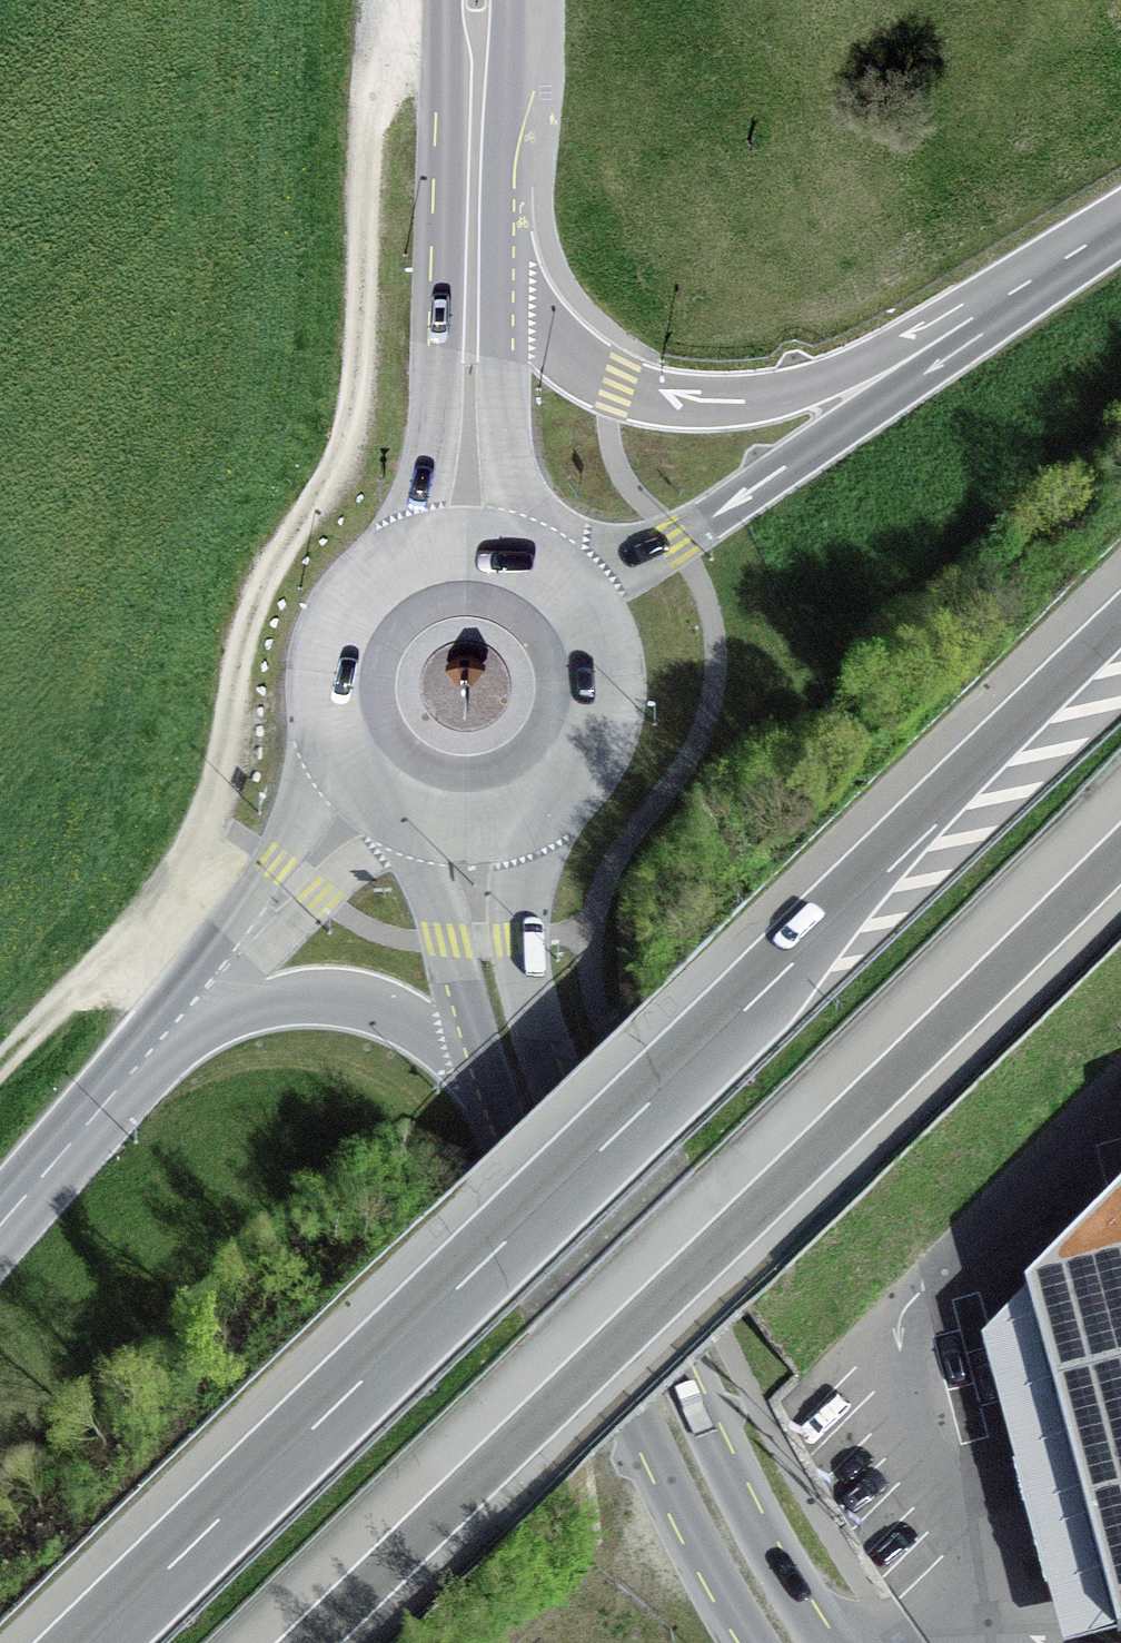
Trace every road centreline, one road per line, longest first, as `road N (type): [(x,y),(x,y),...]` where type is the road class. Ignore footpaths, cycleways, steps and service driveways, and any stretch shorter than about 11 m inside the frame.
road 1 (track): [(0,1066),(146,909),(207,814),(249,619),(347,440),(359,358),(368,116),(433,0)]
road 2 (motorway): [(899,842),(724,1031),(96,1642)]
road 3 (trunk): [(313,1642),(1120,854)]
road 4 (primary): [(817,1642),(769,1564),(689,1398),(549,1067),(520,972),(517,906),(557,794)]
road 5 (primary): [(492,1076),(695,1528),(757,1642)]
road 6 (primary): [(1009,293),(815,385),(723,401),(668,400),(618,387),(571,361),(530,322),(474,242)]
road 7 (primary): [(1009,293),(926,369),(675,540),(566,584)]
road 8 (primary): [(181,1020),(274,997),(348,997),(403,1018),(492,1076)]
road 9 (trunk): [(1120,622),(899,842)]
road 10 (tertiary): [(0,1229),(181,1020)]
road 11 (primary): [(419,819),(492,1076)]
road 12 (primary): [(477,0),(474,242)]
road 13 (primary): [(557,794),(588,758),(605,714),(607,667),(593,622),(566,584)]
road 14 (primary): [(539,563),(518,514),(471,339)]
road 15 (primary): [(471,339),(402,557)]
road 16 (primary): [(402,557),(346,607),(327,650),(323,698),(335,743)]
road 17 (tertiary): [(335,743),(250,937)]
road 18 (tertiary): [(250,937),(372,848),(401,810)]
road 19 (primary): [(419,819),(492,825),(557,794)]
road 20 (primary): [(539,563),(467,543),(402,557)]
road 21 (primary): [(1120,227),(1009,293)]

